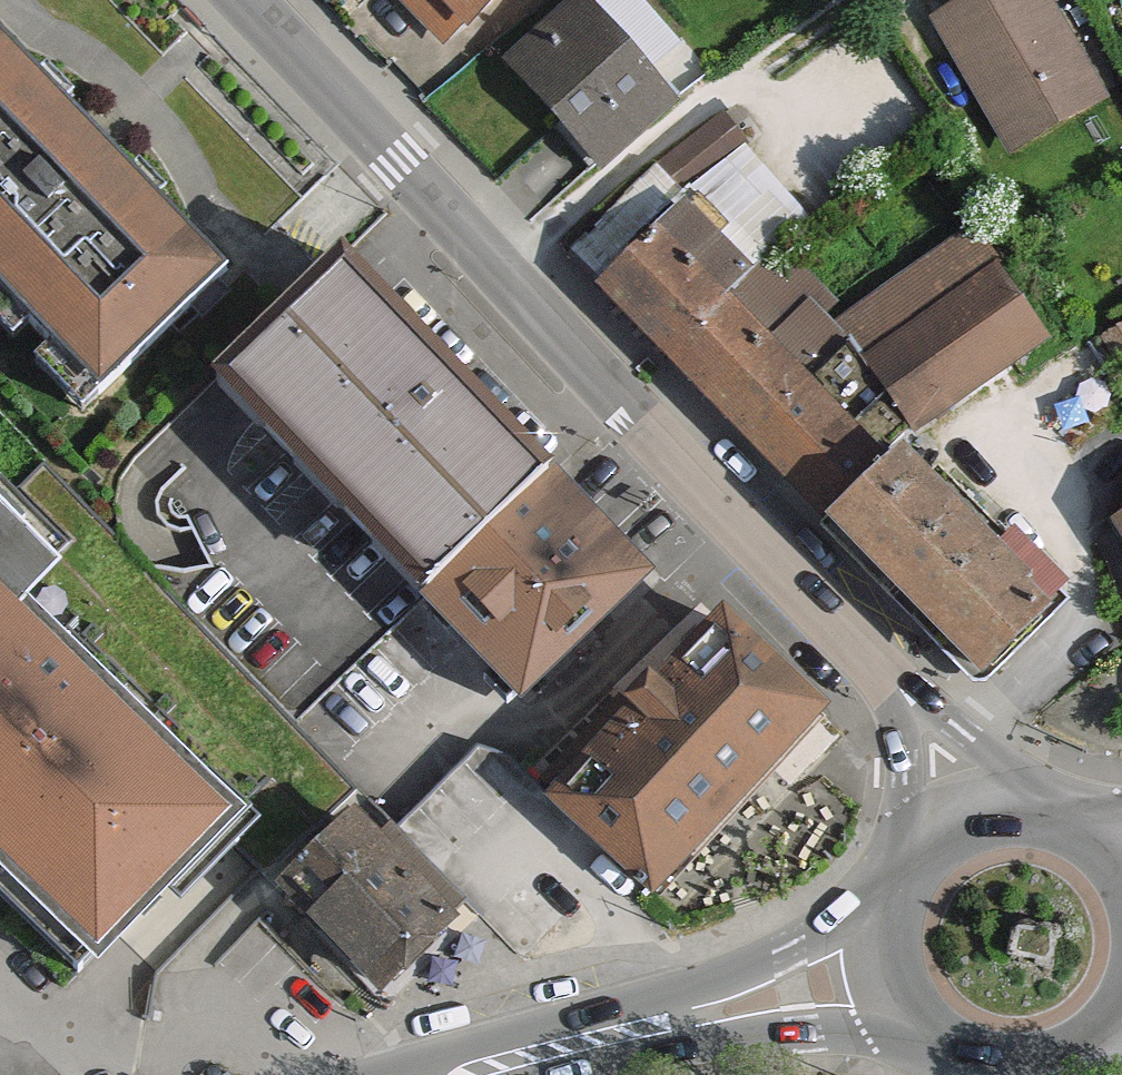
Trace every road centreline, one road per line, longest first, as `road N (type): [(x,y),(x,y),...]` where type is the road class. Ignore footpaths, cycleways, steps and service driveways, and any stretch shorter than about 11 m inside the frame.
road 1 (secondary): [(965,810),(896,685),(249,0)]
road 2 (primary): [(588,1042),(802,1029),(917,1033)]
road 3 (primary): [(880,909),(588,1042)]
road 4 (primary): [(917,1033),(963,1063),(1017,1073),(1071,1061),(1121,1021)]
road 5 (primary): [(965,810),(910,849),(880,909)]
road 6 (primary): [(880,909),(883,975),(917,1033)]

